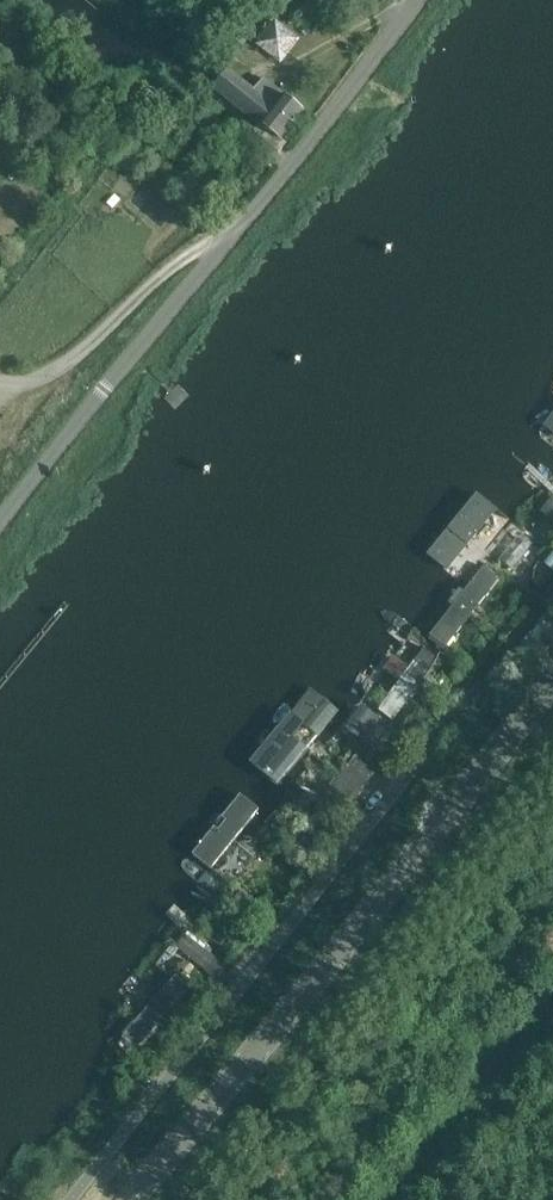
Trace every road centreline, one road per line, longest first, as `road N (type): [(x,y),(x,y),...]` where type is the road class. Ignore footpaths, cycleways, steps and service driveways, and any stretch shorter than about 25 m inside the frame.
road 1 (tertiary): [(552,675),(130,1199)]
road 2 (tertiary): [(0,521),(419,0)]

